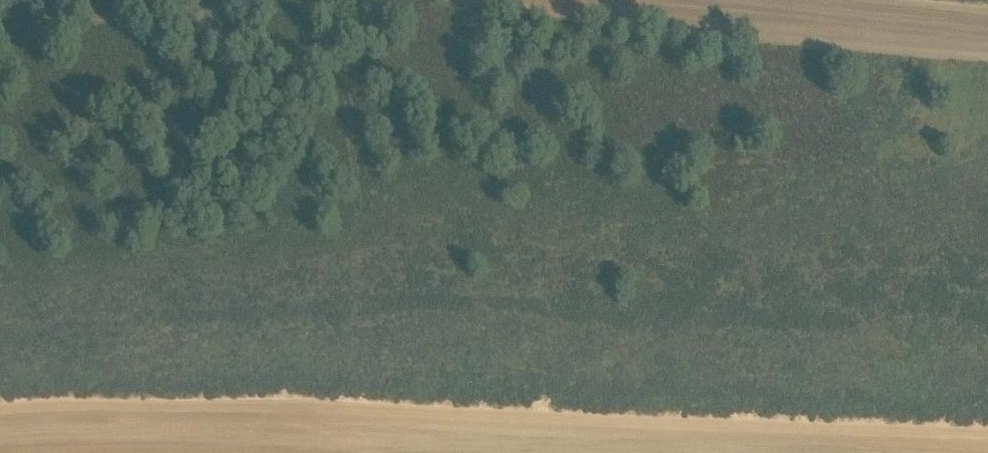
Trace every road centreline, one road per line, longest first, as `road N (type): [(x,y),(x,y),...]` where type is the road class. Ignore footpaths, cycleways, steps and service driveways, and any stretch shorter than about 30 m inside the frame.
road 1 (track): [(0,441),(336,439),(698,452)]
road 2 (track): [(733,0),(987,38)]

